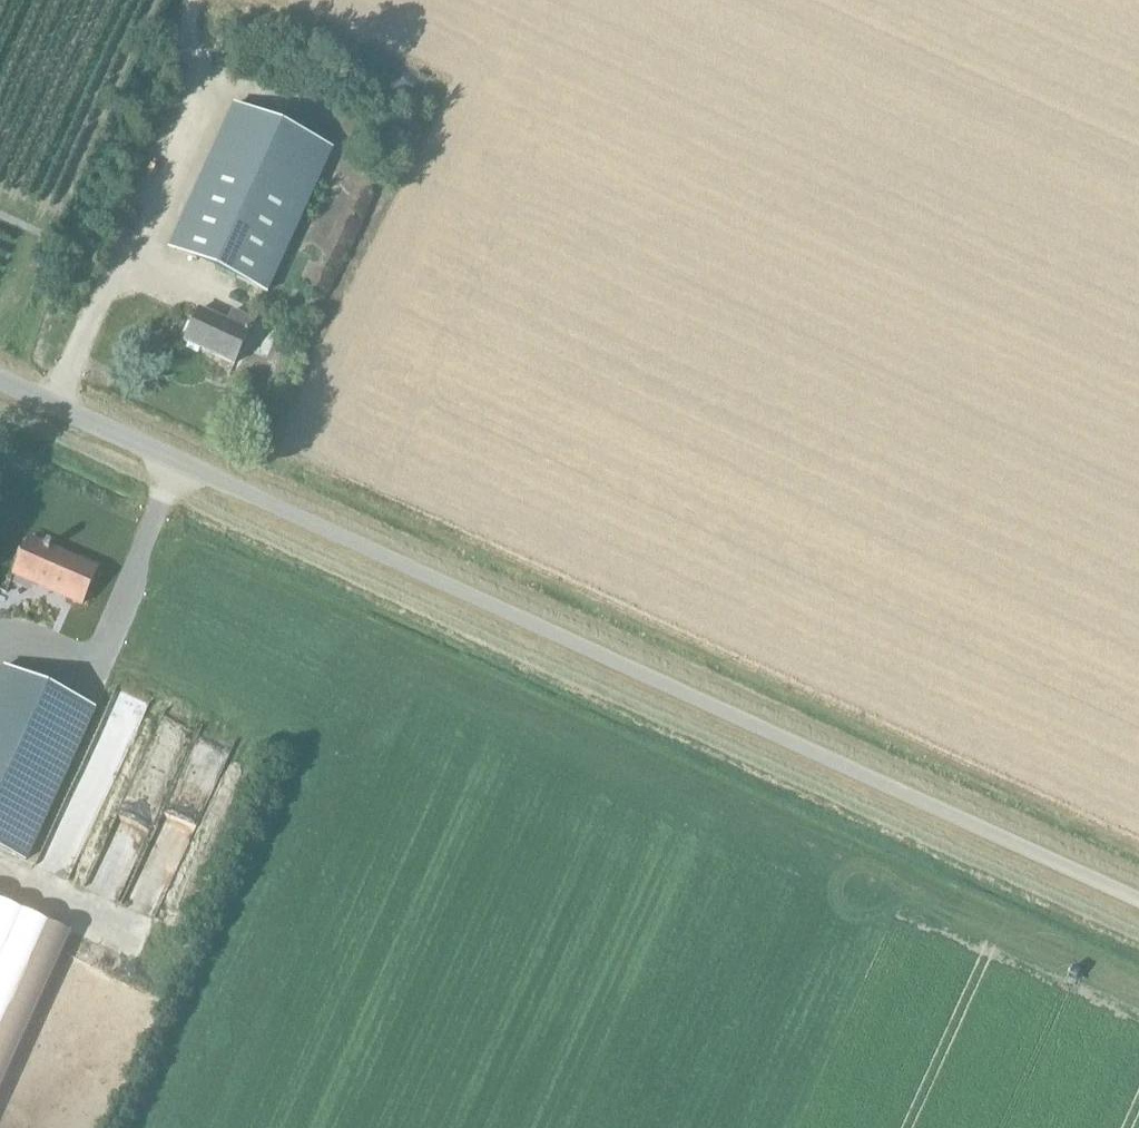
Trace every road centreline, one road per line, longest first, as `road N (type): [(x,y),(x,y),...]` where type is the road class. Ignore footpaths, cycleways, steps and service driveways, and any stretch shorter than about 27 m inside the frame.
road 1 (unclassified): [(1138,904),(0,379)]

